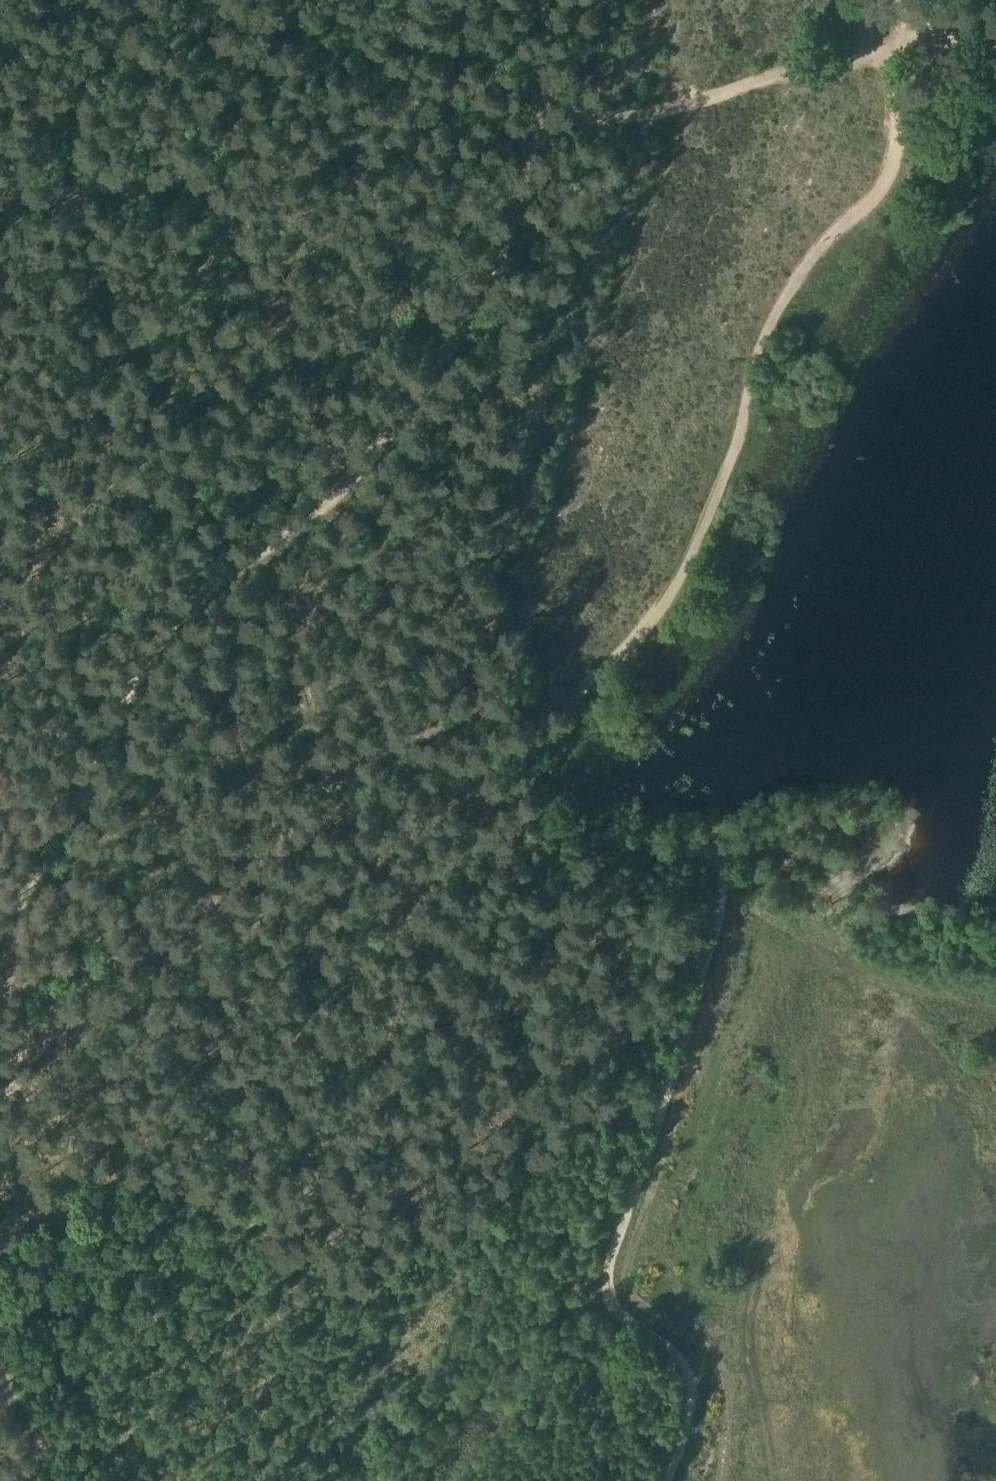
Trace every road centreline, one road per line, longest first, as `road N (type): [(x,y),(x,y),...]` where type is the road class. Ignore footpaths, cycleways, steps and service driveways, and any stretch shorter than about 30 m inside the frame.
road 1 (track): [(20,993),(37,915),(164,672),(200,621),(375,478),(502,294),(546,169),(534,132)]
road 2 (track): [(0,1247),(64,1198),(135,1172),(215,1206),(308,1270),(357,1291),(451,1243),(666,1087)]
road 3 (track): [(559,698),(647,630),(676,587),(721,489),(769,327),(819,248),(885,187),(902,124),(881,46)]
road 4 (track): [(671,1480),(691,1386),(678,1355),(612,1316),(598,1282),(710,953),(728,852)]
road 5 (track): [(20,993),(73,984),(448,732),(559,698)]
road 6 (track): [(534,132),(352,169),(0,202)]
road 7 (track): [(559,698),(551,781),(564,816),(581,832),(636,850),(728,852)]
road 8 (track): [(0,1352),(59,1480)]
road 9 (track): [(534,132),(547,38),(543,0)]

